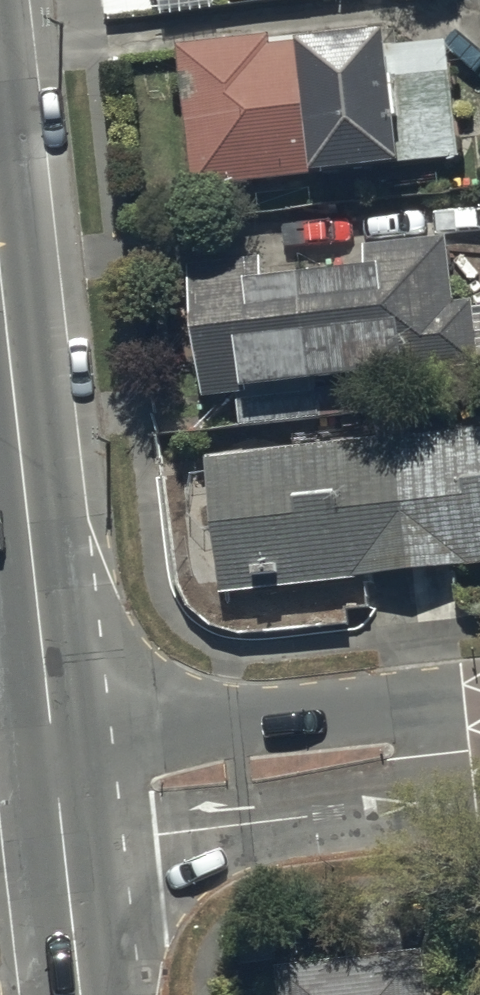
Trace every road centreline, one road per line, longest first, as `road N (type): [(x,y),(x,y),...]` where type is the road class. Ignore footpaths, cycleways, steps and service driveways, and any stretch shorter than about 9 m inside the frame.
road 1 (secondary): [(0,272),(58,795)]
road 2 (tertiary): [(58,795),(479,747)]
road 3 (secondary): [(58,795),(81,994)]

